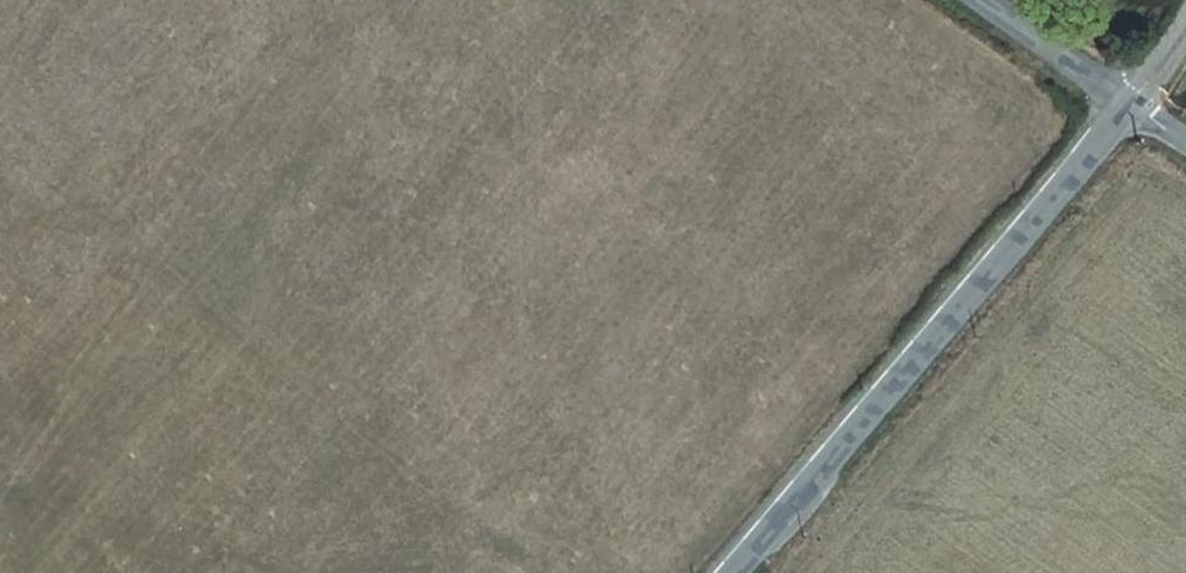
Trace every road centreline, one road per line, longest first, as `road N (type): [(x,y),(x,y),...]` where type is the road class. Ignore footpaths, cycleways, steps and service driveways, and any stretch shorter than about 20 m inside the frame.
road 1 (unclassified): [(727,572),(1126,108)]
road 2 (unclassified): [(973,0),(1126,108)]

